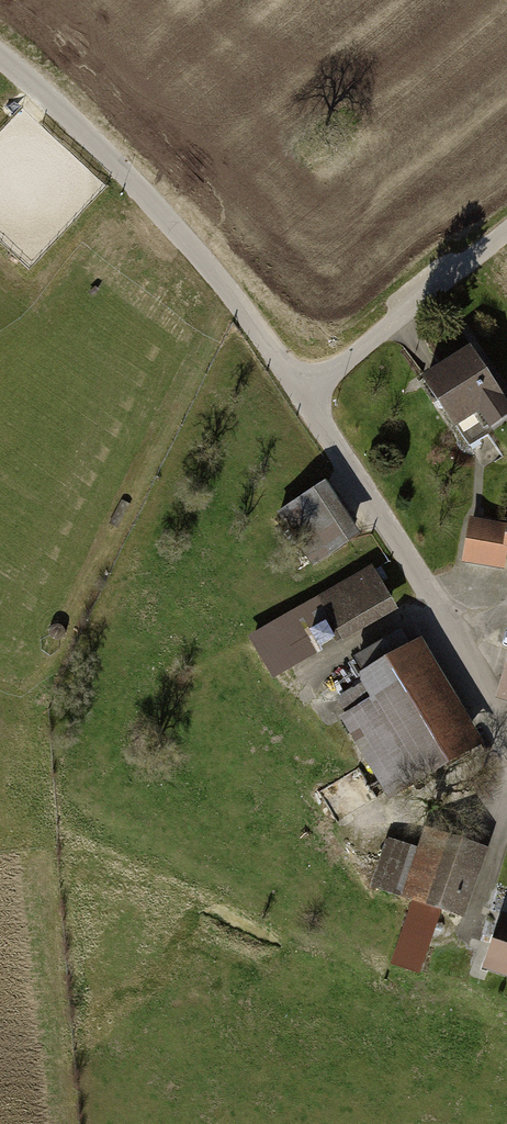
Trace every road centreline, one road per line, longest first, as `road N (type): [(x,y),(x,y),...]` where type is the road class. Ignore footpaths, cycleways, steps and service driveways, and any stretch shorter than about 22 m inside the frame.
road 1 (unclassified): [(299,391),(157,207),(65,111),(0,59)]
road 2 (unclassified): [(506,735),(299,391)]
road 3 (unclassified): [(299,391),(506,225)]

